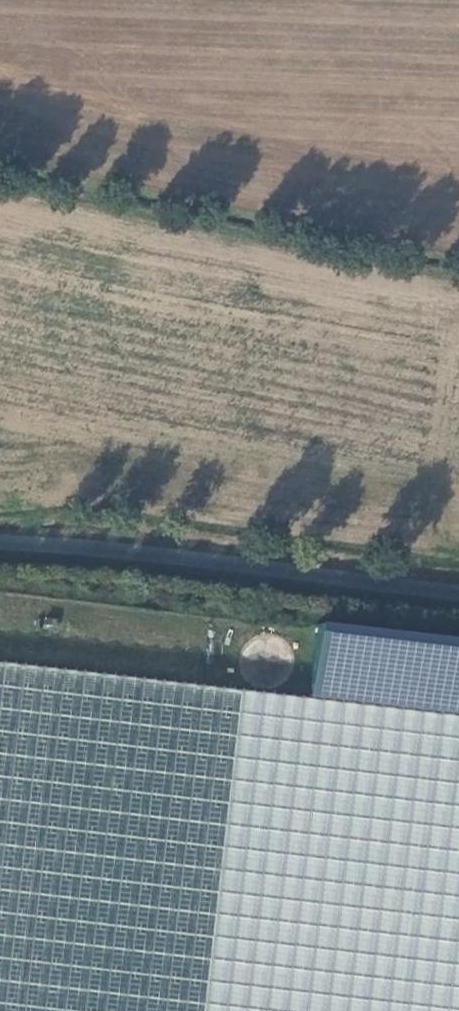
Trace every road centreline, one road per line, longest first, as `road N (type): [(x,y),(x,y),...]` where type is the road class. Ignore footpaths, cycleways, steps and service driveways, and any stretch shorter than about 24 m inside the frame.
road 1 (unclassified): [(458,590),(0,540)]

